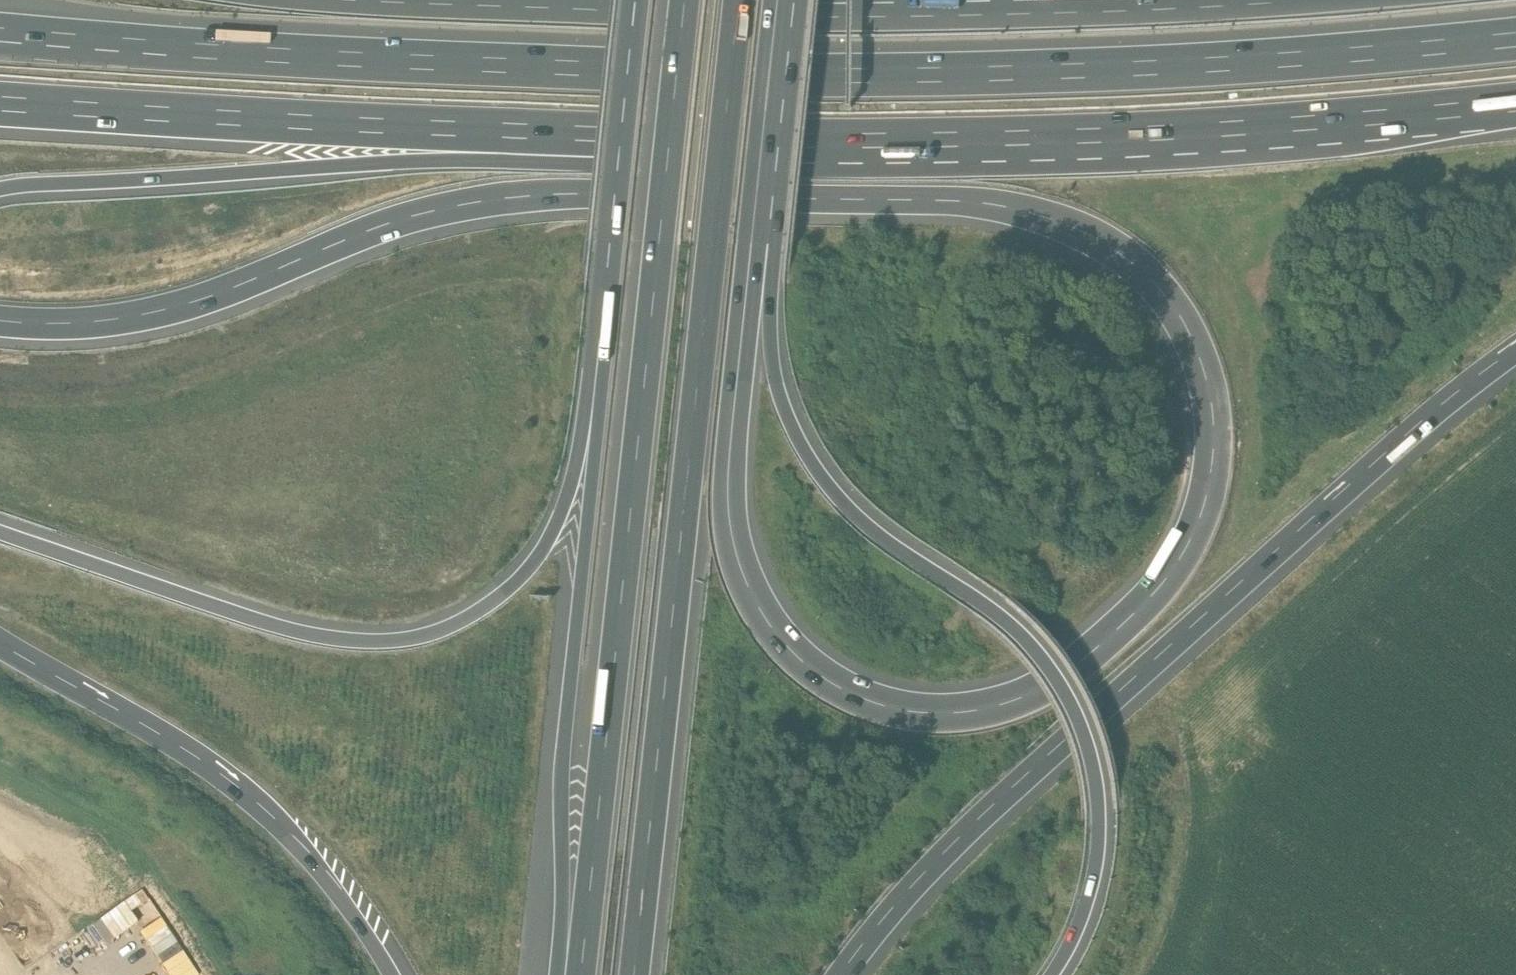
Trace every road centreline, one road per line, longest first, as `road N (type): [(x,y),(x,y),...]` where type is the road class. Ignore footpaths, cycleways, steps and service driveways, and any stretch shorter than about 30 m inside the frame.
road 1 (motorway): [(0,323),(134,317),(200,300),(380,217),(475,192),(562,185),(980,197),(1062,211),(1135,257),(1199,345),(1214,452),(1200,519),(1169,578),(1074,669),(991,708),(898,710),(817,672),(773,618),(742,538),(740,460),(760,249)]
road 2 (motorway): [(1515,39),(1233,63),(851,71),(386,58),(0,33)]
road 3 (motorway): [(687,0),(578,974)]
road 4 (motorway): [(635,974),(740,0)]
road 5 (motorway): [(842,974),(976,814),(1449,399),(1515,349)]
road 6 (motorway): [(1054,974),(1093,896),(1101,850),(1096,759),(1079,716),(1029,644),(888,543),(803,449),(780,393),(760,249)]
road 7 (motorway): [(0,191),(814,137)]
road 8 (motorway): [(0,104),(814,137)]
road 9 (motorway): [(1154,7),(819,12),(384,0)]
road 10 (motorway): [(592,443),(529,567),(481,609),(416,635),(357,640),(290,630),(0,532)]
road 11 (motorway): [(814,137),(1146,132),(1515,103)]
road 12 (motorway): [(592,443),(561,797),(558,974)]
road 13 (motorway): [(0,644),(186,751),(274,816),(340,885),(403,974)]
road 14 (motorway): [(639,0),(592,443)]
road 15 (motorway): [(760,249),(788,0)]
road 16 (motorway): [(1301,0),(1154,7)]

